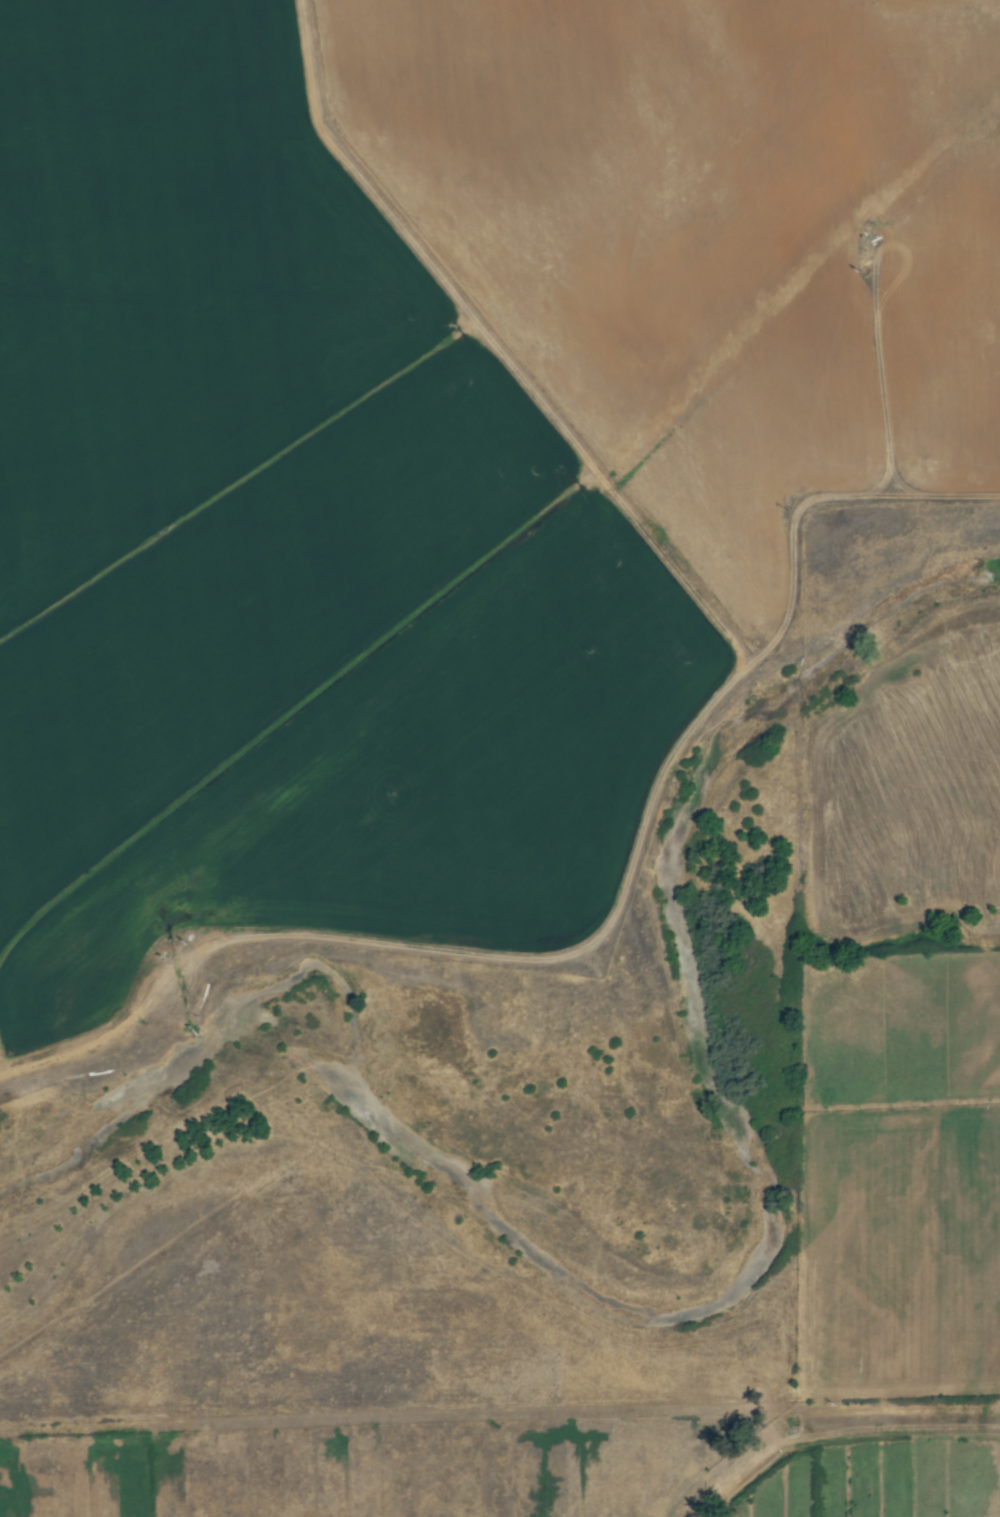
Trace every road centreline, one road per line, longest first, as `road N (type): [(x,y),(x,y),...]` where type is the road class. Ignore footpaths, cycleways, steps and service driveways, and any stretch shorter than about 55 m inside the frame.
road 1 (residential): [(0,1070),(71,1054),(137,982),(213,927),(560,911),(620,855),(681,717),(807,579),(807,425),(895,287),(906,226),(789,0)]

